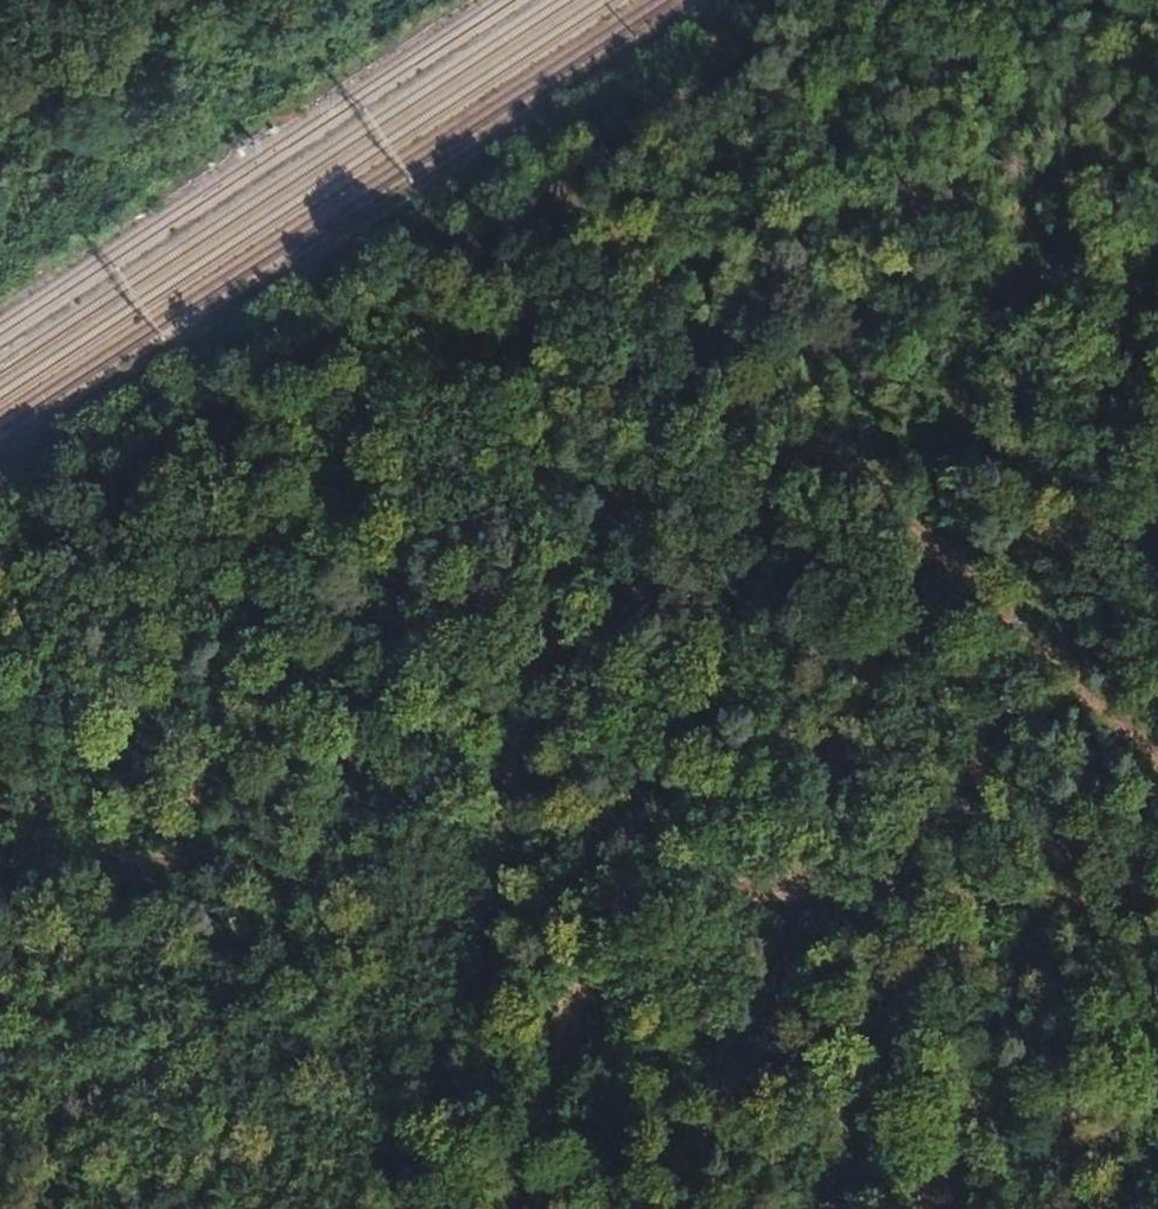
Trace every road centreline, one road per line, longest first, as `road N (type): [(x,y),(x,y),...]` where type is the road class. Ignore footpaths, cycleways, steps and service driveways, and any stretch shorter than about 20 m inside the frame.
road 1 (track): [(524,182),(1157,783)]
road 2 (track): [(328,792),(1157,954)]
road 3 (track): [(0,555),(524,182)]
road 4 (track): [(328,792),(524,182)]
road 5 (track): [(196,1208),(328,792)]
road 6 (track): [(524,182),(860,0)]
road 7 (track): [(0,710),(328,792)]

